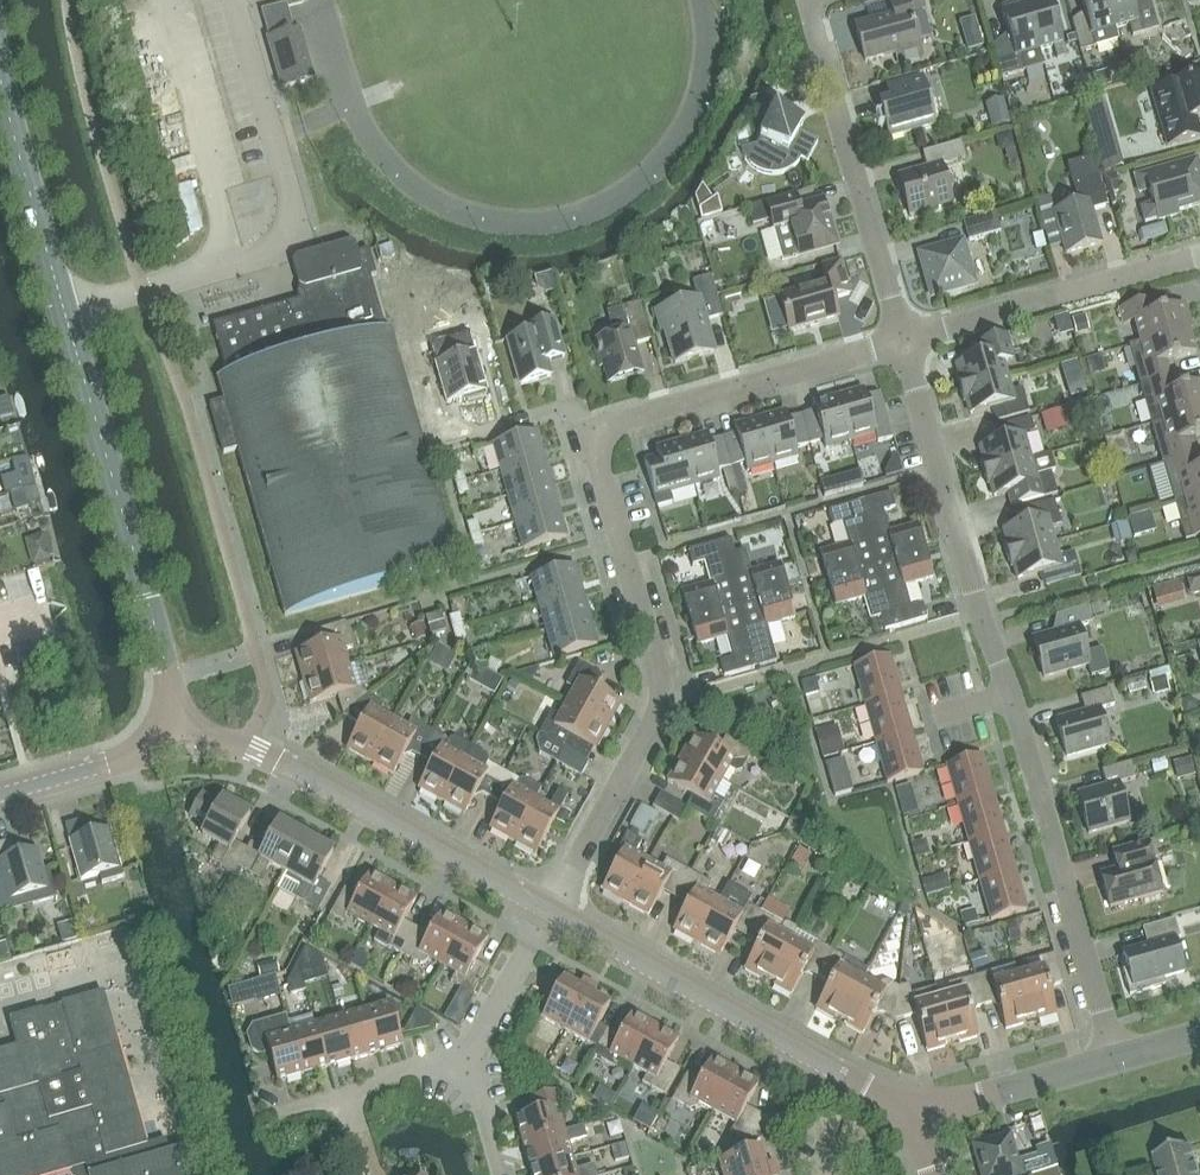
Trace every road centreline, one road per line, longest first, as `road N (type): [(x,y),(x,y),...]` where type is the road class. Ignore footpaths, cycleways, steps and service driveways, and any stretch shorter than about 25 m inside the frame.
road 1 (residential): [(1116,1063),(900,338)]
road 2 (tertiary): [(171,722),(174,684),(13,156),(0,79)]
road 3 (residential): [(552,916),(660,708),(586,431)]
road 4 (tertiary): [(552,916),(245,749),(171,722)]
road 5 (tertiary): [(922,1117),(552,916)]
road 6 (residential): [(900,338),(812,0)]
road 7 (residential): [(586,431),(900,338)]
road 8 (residential): [(900,338),(1199,252)]
road 9 (residential): [(922,1117),(1116,1063)]
road 10 (residential): [(284,1110),(469,1071)]
road 11 (tertiary): [(0,795),(118,761),(171,722)]
road 12 (residential): [(469,1071),(552,916)]
road 13 (residential): [(455,438),(568,413),(586,431)]

